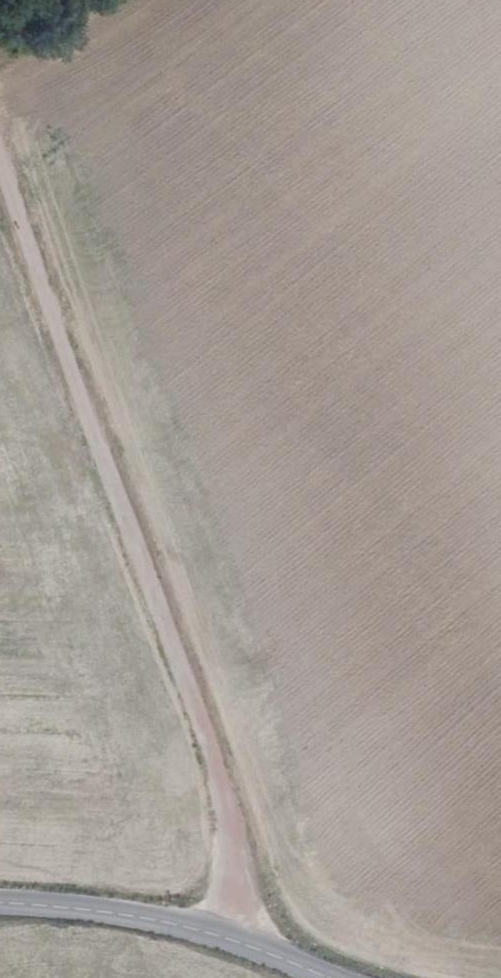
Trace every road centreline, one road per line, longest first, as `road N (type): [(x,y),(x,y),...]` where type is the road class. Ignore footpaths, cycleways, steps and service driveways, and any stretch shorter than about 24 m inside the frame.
road 1 (track): [(0,190),(156,589),(223,789),(241,874),(243,943)]
road 2 (unclassified): [(338,977),(243,943),(136,918),(0,904)]

